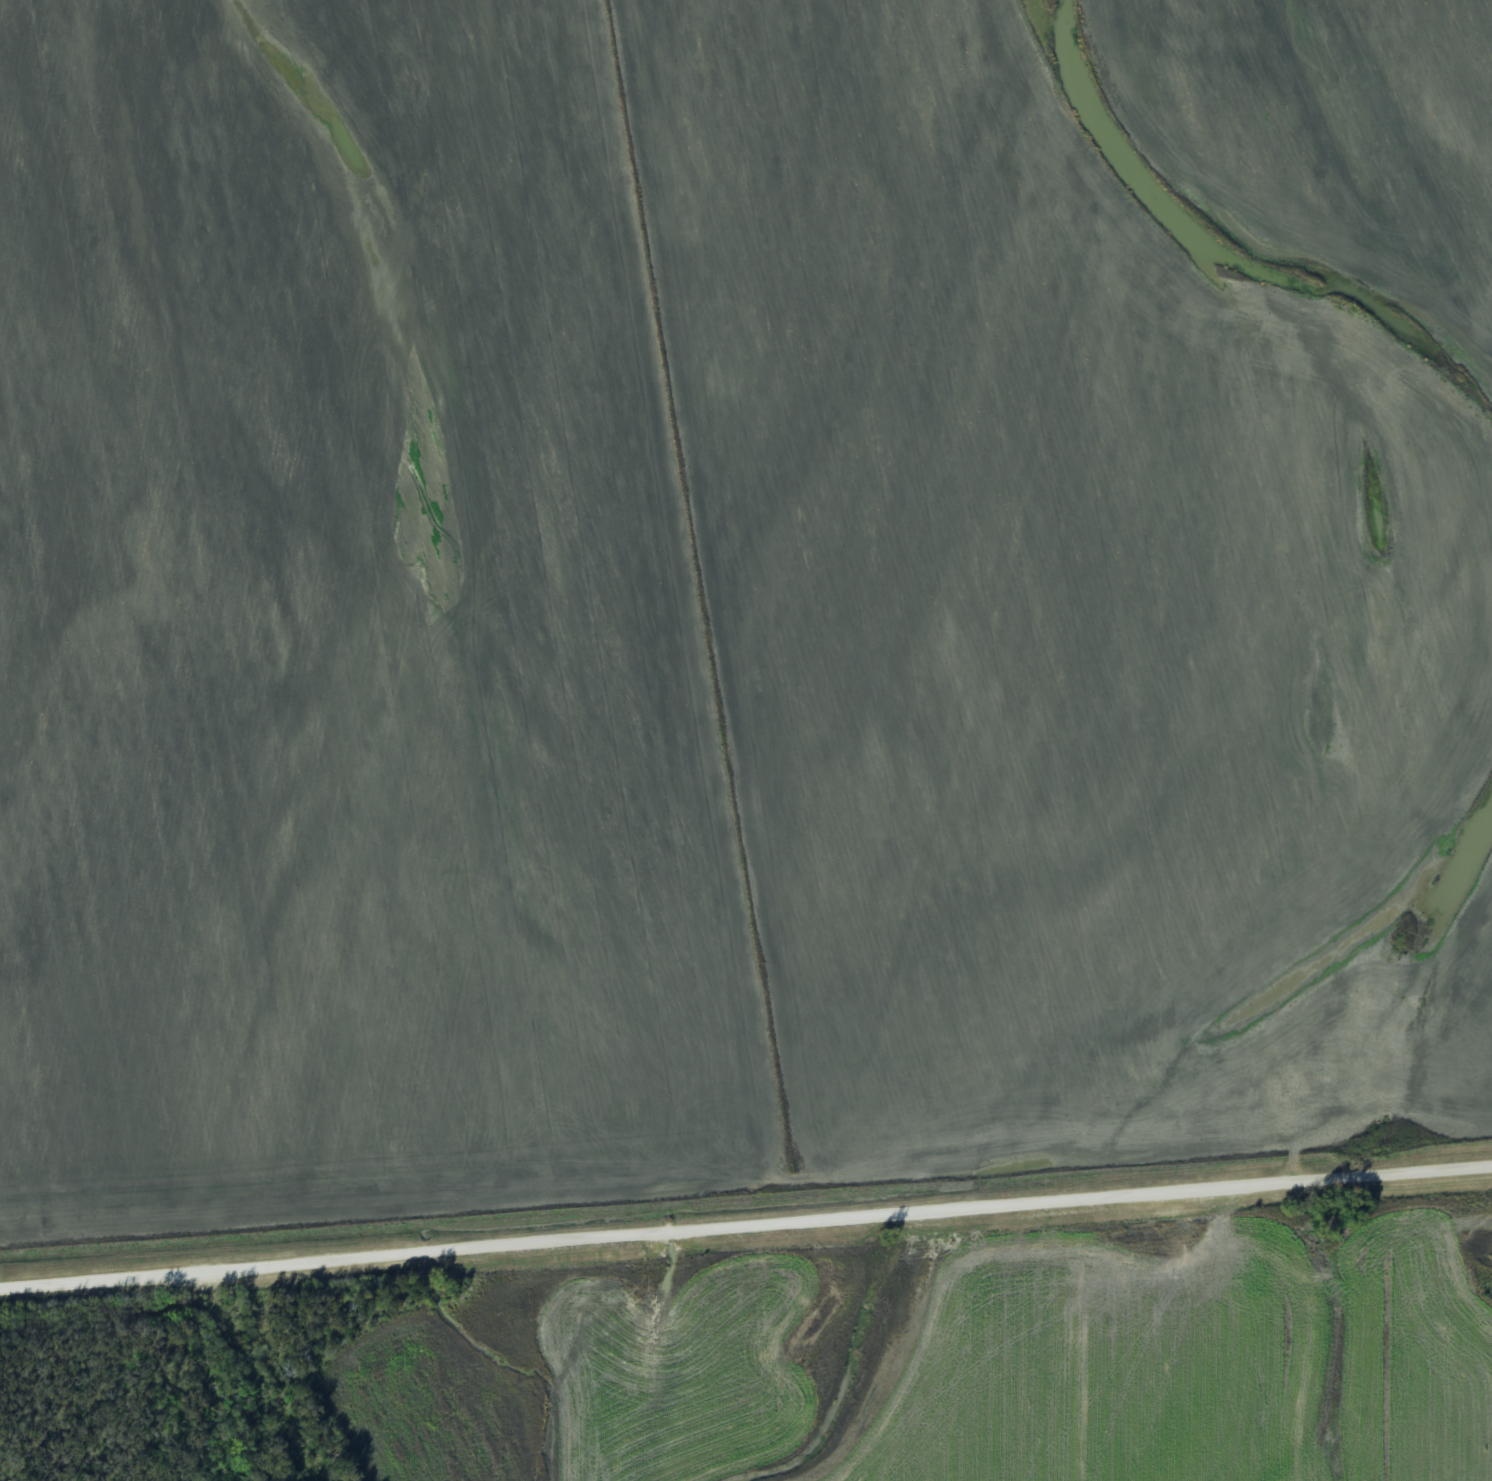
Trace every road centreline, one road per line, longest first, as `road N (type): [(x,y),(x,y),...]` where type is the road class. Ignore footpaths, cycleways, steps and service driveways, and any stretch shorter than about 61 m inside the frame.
road 1 (residential): [(0,1285),(1491,1169)]

